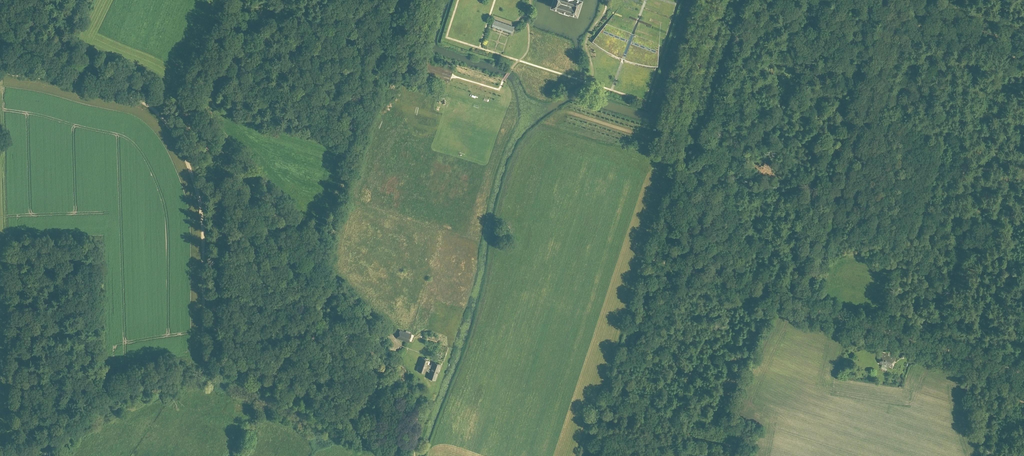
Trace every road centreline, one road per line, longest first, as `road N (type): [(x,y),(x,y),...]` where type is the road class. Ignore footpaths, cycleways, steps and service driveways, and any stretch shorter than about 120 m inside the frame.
road 1 (track): [(594,417),(614,379),(735,0)]
road 2 (track): [(206,361),(198,192),(171,129),(135,99),(4,70)]
road 3 (track): [(319,261),(197,115),(141,80),(0,26)]
road 4 (track): [(1023,374),(652,260)]
road 5 (track): [(402,0),(319,261),(383,332)]
road 6 (track): [(900,0),(796,305)]
road 7 (track): [(414,446),(349,422),(266,376),(206,361)]
road 8 (track): [(4,223),(4,70)]
road 9 (track): [(1023,44),(884,0)]
road 10 (track): [(197,115),(235,0)]

